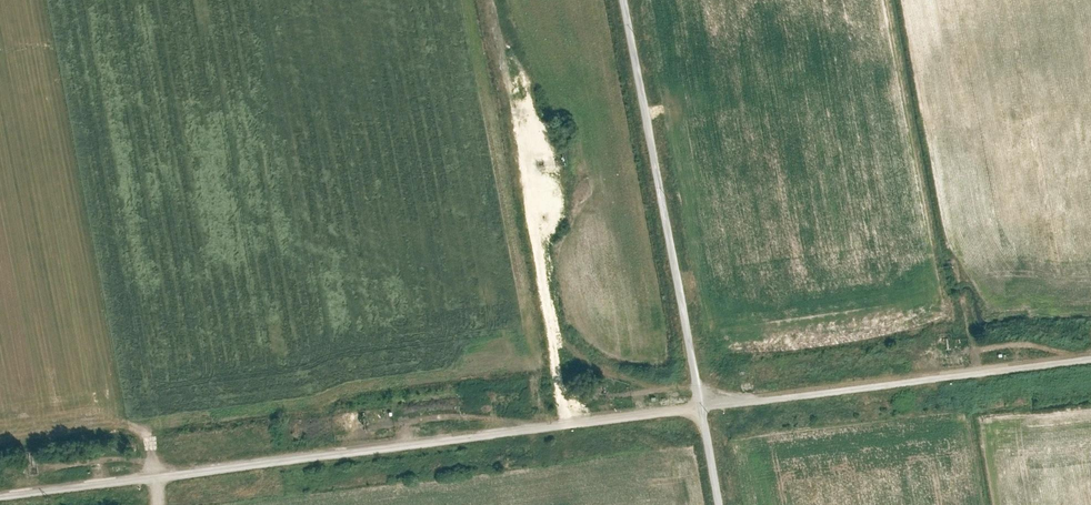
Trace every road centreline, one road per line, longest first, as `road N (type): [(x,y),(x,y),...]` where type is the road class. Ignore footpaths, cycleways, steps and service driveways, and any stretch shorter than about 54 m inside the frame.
road 1 (track): [(0,497),(1090,355)]
road 2 (track): [(622,0),(720,504)]
road 3 (track): [(568,425),(495,0)]

